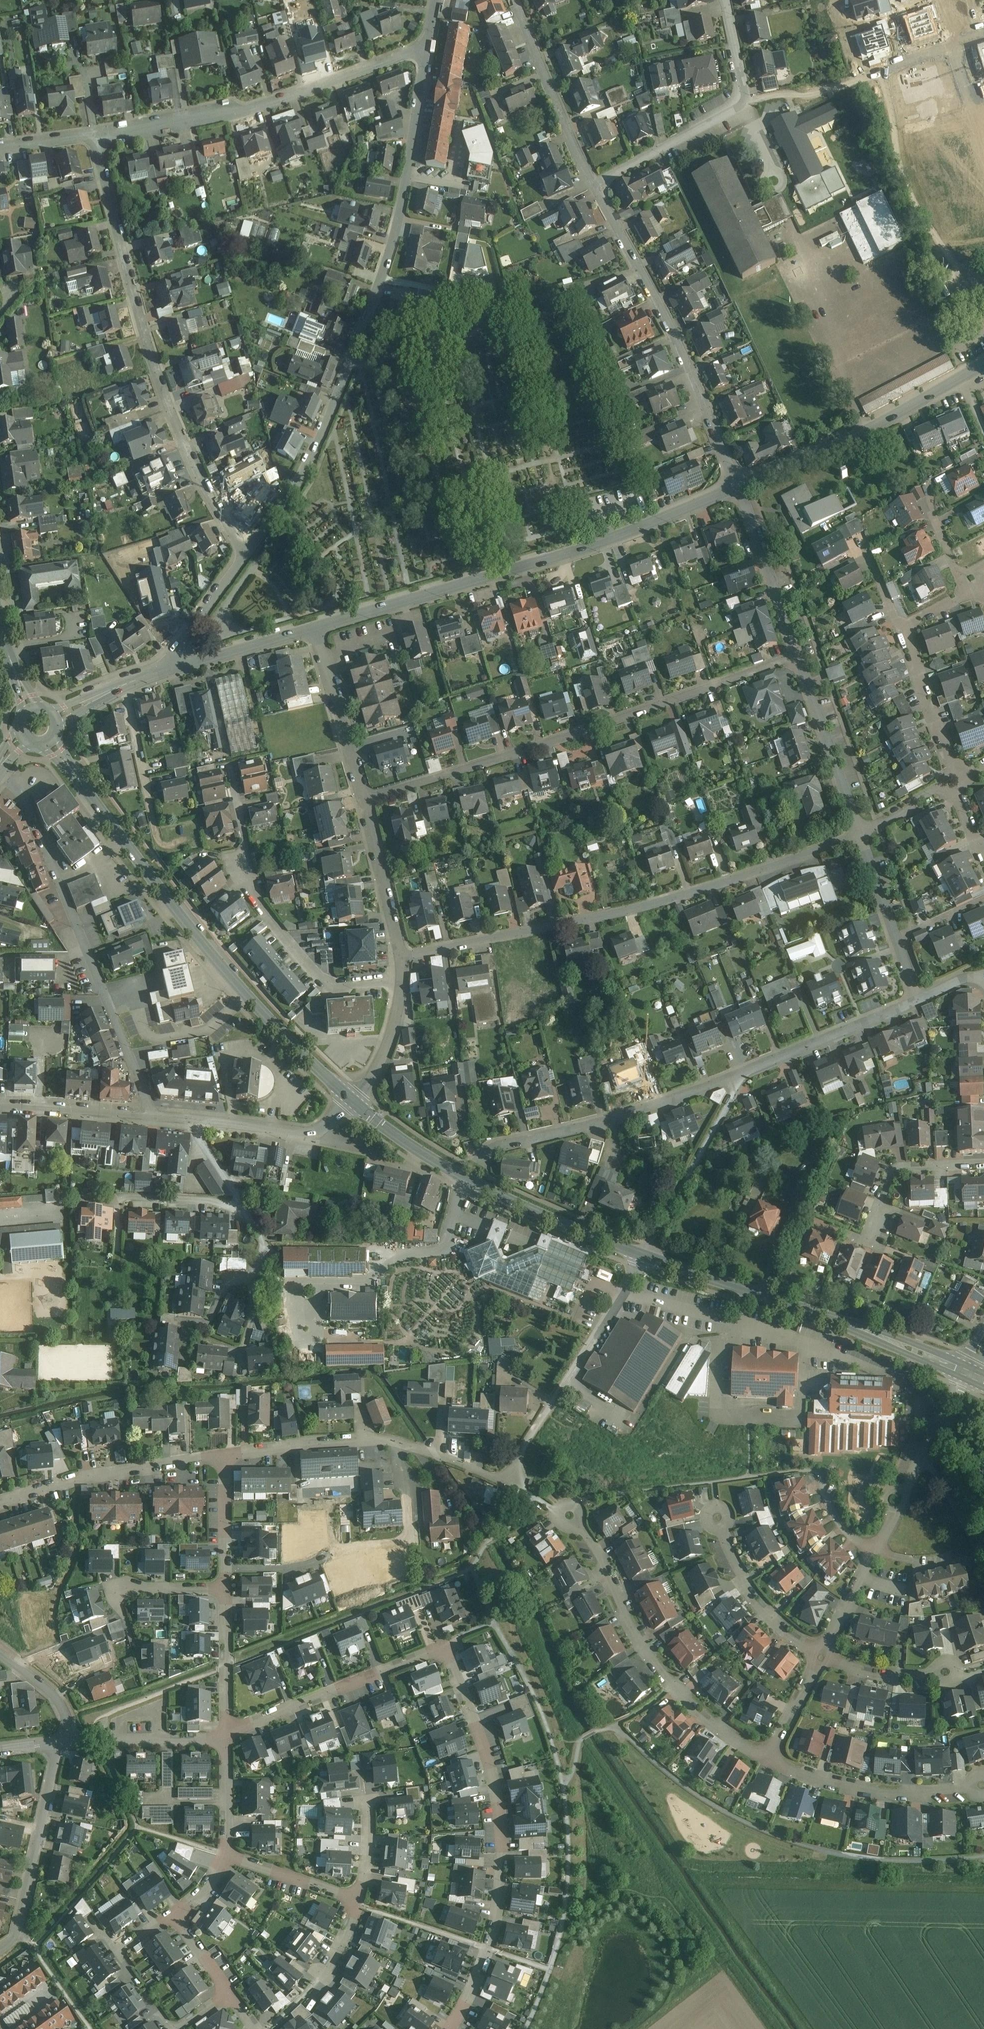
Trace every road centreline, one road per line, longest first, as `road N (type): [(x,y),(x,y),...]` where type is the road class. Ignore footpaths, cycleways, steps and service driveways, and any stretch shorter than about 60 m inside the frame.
road 1 (residential): [(449,2028),(496,1917),(502,1819),(475,1722),(443,1649),(226,1736)]
road 2 (residential): [(244,554),(311,455),(357,340),(401,210),(428,44)]
road 3 (residential): [(400,956),(621,911),(861,828)]
road 4 (residential): [(919,1002),(610,1119),(507,1144),(477,1163)]
road 5 (secondary): [(350,1100),(208,949),(50,744)]
road 6 (residential): [(364,799),(803,652)]
road 7 (residential): [(314,627),(580,549),(739,486)]
road 8 (residential): [(236,539),(168,405),(94,135)]
road 9 (residential): [(0,776),(32,812),(151,1118)]
road 10 (residential): [(428,44),(260,109),(94,135)]
road 11 (secondary): [(969,1374),(644,1256)]
road 12 (residential): [(593,180),(683,347),(739,486)]
road 13 (secondary): [(644,1256),(464,1177),(350,1100)]
road 14 (residential): [(569,1512),(672,1683),(769,1758)]
road 15 (residential): [(224,1456),(374,1439),(512,1479)]
road 16 (residential): [(739,486),(850,438),(983,363)]
road 17 (residential): [(725,0),(744,101),(593,180)]
road 18 (residential): [(0,1502),(76,1478),(224,1456)]
road 19 (residential): [(238,863),(263,912),(325,981),(400,978)]
road 20 (residential): [(62,1741),(18,1931),(0,1949)]
road 21 (residential): [(769,1758),(859,1789),(978,1788)]
road 22 (residential): [(151,1118),(314,1134),(350,1100)]
road 23 (residential): [(536,1434),(644,1256)]
road 24 (residential): [(969,1374),(876,1551)]
road 25 (residential): [(516,0),(593,180)]
road 26 (residential): [(224,1456),(225,1651)]
road 27 (residential): [(803,652),(861,828)]
road 28 (residential): [(861,828),(919,1002)]
road 29 (residential): [(314,627),(364,799)]
road 30 (residential): [(823,1654),(767,1613),(734,1570),(718,1518)]
road 31 (residential): [(739,486),(803,652)]
road 32 (residential): [(983,1163),(891,1171),(872,1245)]
road 33 (residential): [(226,1736),(62,1741)]
road 34 (residential): [(900,629),(956,782)]
road 35 (residential): [(364,799),(400,956)]
road 36 (residential): [(0,1107),(151,1118)]
road 37 (residential): [(57,715),(189,663)]
road 38 (residential): [(357,1903),(228,1855)]
road 39 (residential): [(400,978),(393,1029),(350,1100)]
road 40 (residential): [(189,663),(314,627)]
road 41 (residential): [(189,663),(189,631),(244,554)]
road 42 (residential): [(823,1654),(903,1677),(942,1674)]

